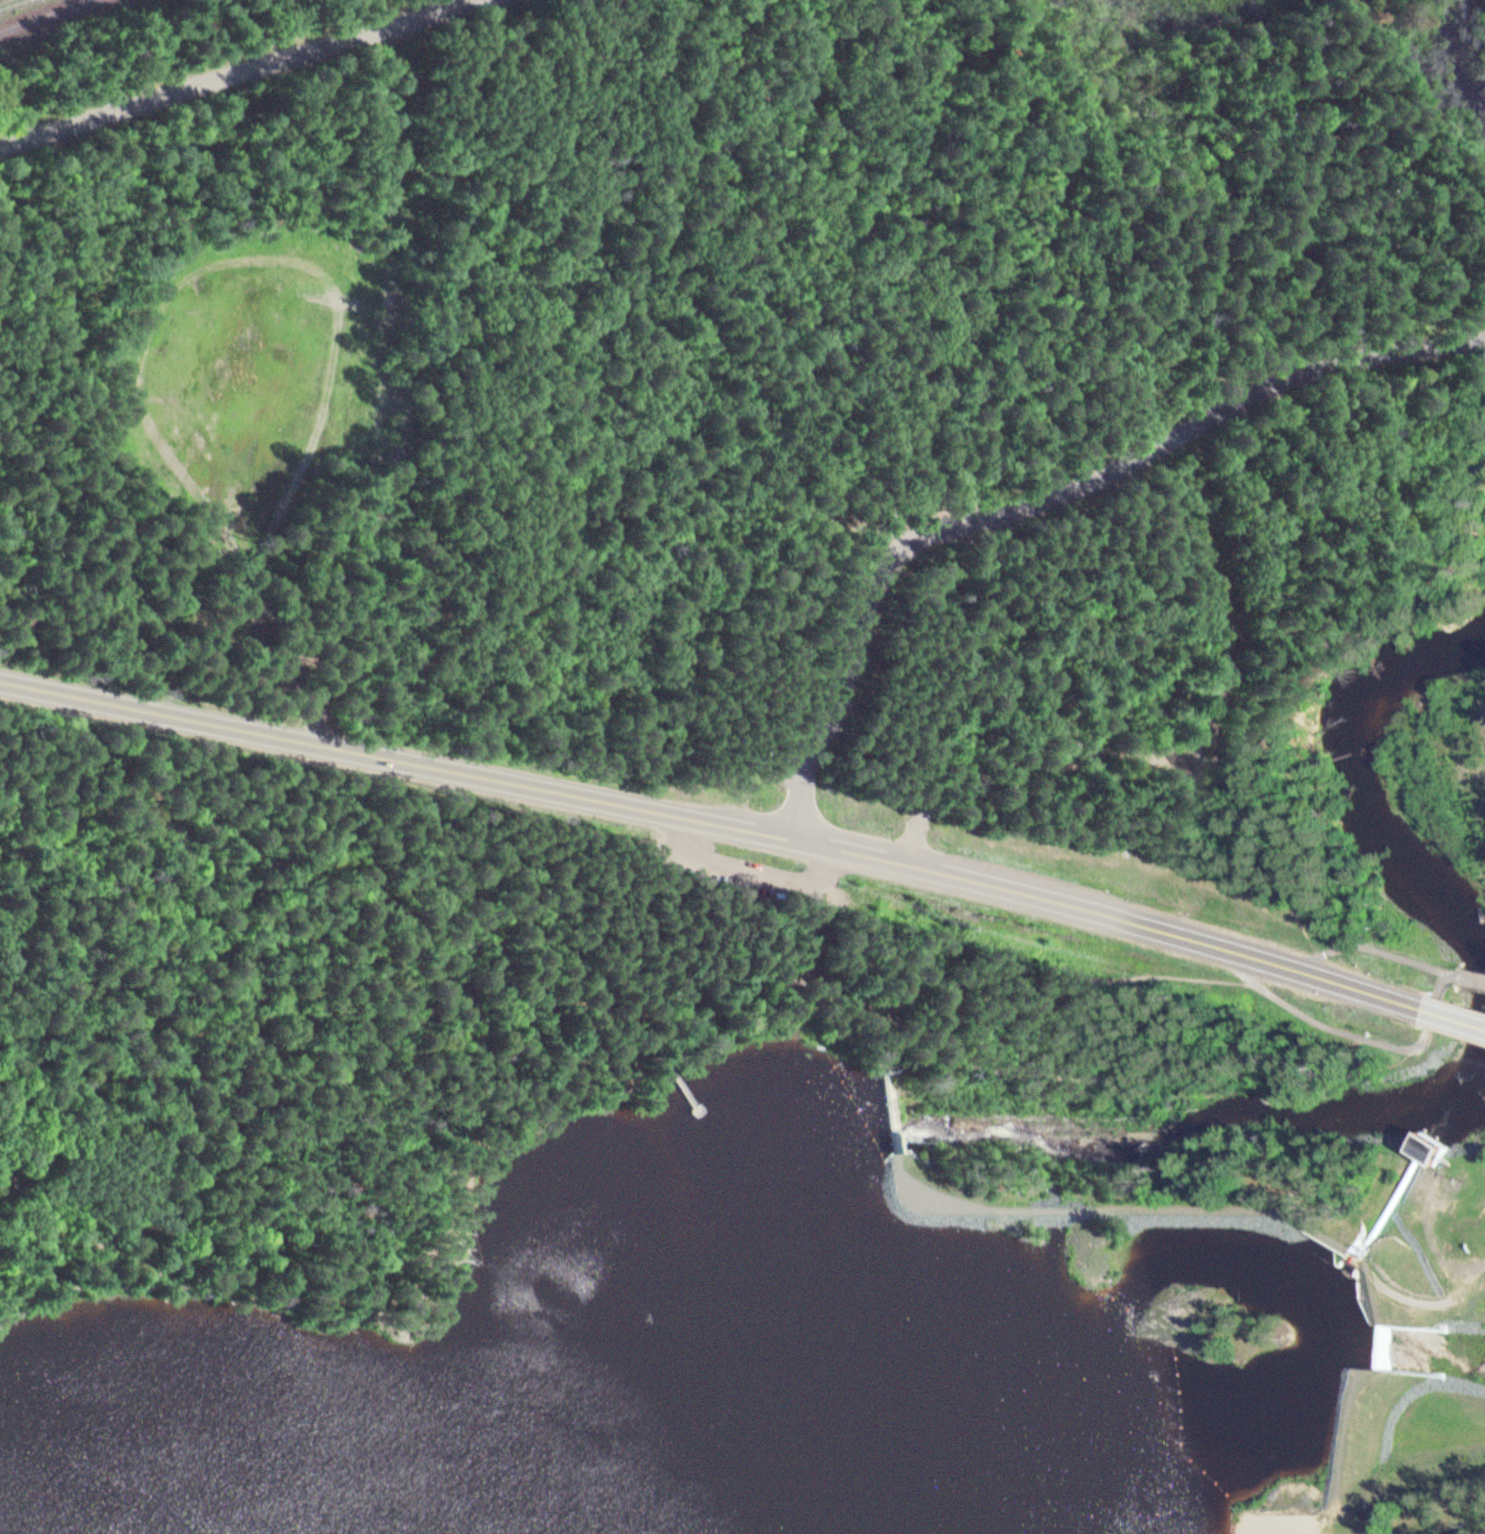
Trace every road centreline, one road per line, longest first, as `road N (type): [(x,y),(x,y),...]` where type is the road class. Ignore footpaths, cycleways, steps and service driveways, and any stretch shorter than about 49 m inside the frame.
road 1 (secondary): [(1430,1007),(778,835),(0,679)]
road 2 (track): [(824,846),(801,1013)]

